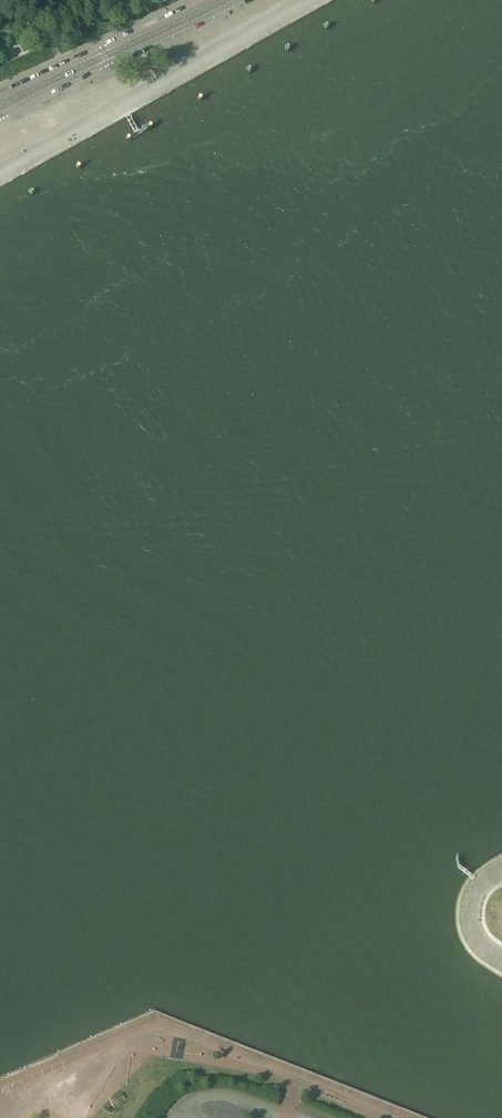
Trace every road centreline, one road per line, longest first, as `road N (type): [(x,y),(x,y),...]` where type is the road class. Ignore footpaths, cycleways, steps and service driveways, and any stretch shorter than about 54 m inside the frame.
road 1 (tertiary): [(225,0),(0,106)]

